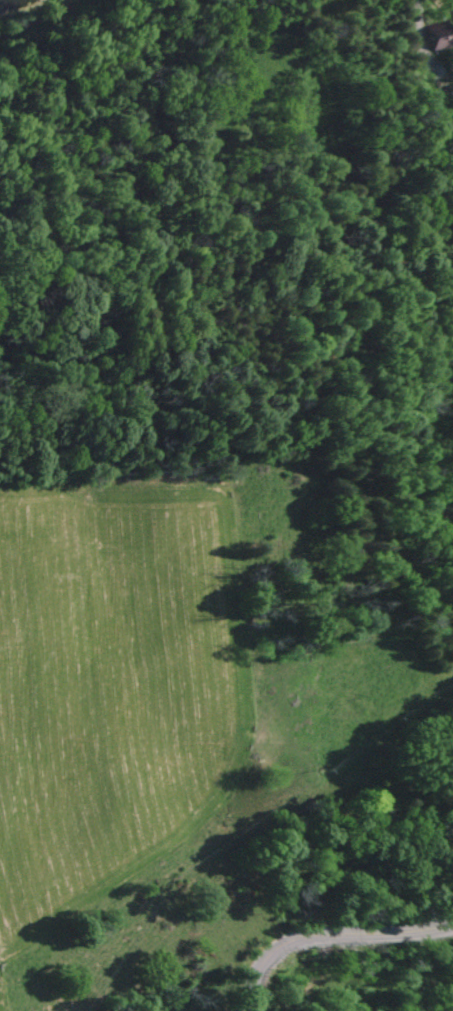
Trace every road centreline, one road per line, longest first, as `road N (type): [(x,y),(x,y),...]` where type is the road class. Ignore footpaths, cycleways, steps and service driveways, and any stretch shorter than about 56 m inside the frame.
road 1 (secondary): [(250,1010),(262,963),(281,948),(307,939),(452,930)]

